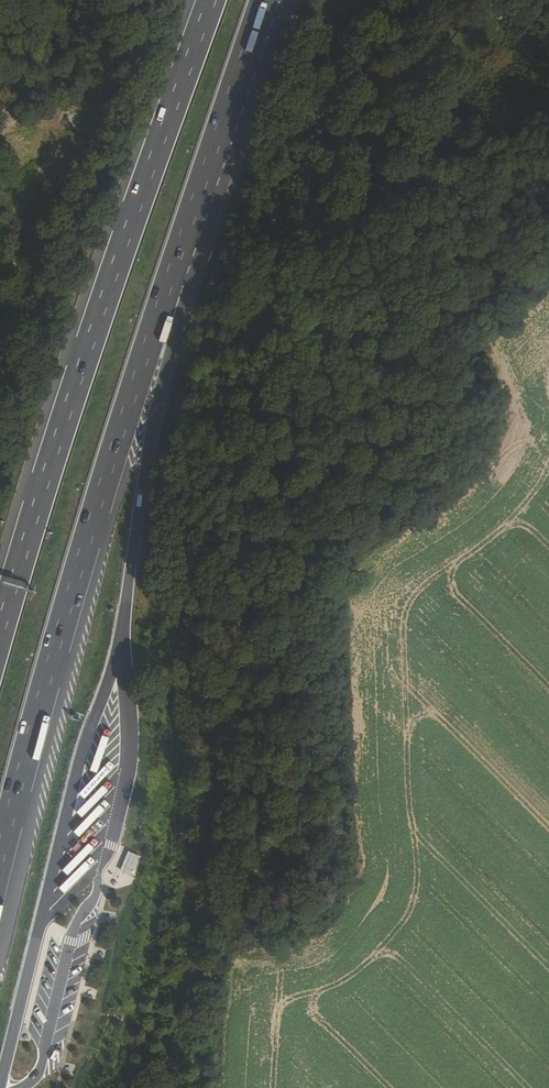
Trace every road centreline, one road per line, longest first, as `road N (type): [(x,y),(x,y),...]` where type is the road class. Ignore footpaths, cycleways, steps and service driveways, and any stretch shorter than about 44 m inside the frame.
road 1 (motorway): [(0,882),(75,589),(205,182)]
road 2 (motorway): [(210,0),(101,291),(0,639)]
road 3 (motorway): [(121,673),(151,450),(193,285),(205,182)]
road 4 (motorway): [(205,182),(263,0)]

